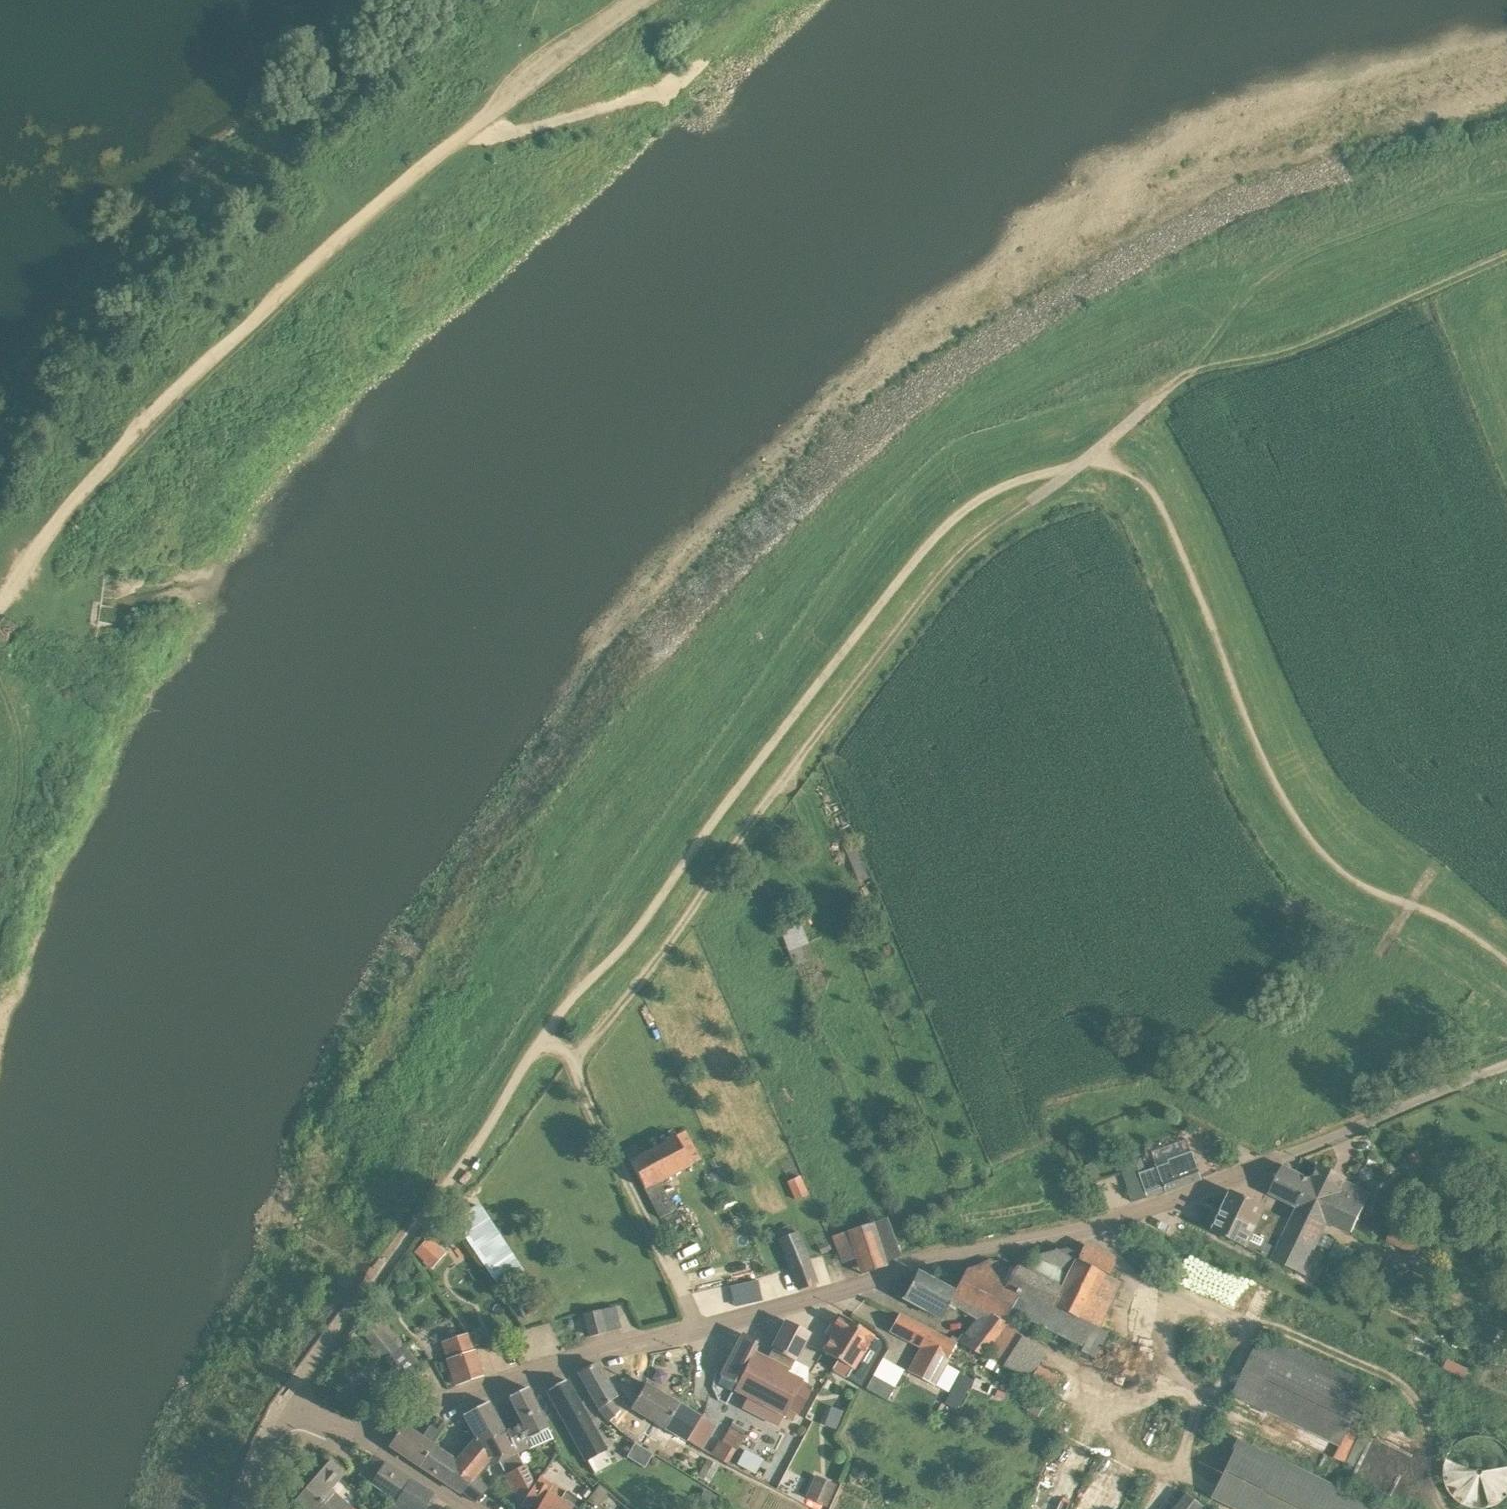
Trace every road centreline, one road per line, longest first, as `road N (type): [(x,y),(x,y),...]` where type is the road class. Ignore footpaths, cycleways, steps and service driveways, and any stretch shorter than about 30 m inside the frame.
road 1 (track): [(568,1062),(637,986),(784,780),(970,545),(1091,460),(1181,379),(1308,346),(1506,258)]
road 2 (residential): [(348,1433),(509,1379),(880,1278),(911,1262),(1103,1225),(1506,1068)]
road 3 (track): [(543,1039),(575,989),(622,951),(922,550),(984,496),(1091,460)]
road 4 (track): [(0,604),(54,525),(166,399),(574,46)]
road 5 (track): [(1506,961),(1471,933),(1378,892),(1325,856),(1293,814),(1165,511),(1135,474),(1091,460)]
road 6 (track): [(1103,1225),(1121,1261),(1393,1379),(1417,1401),(1430,1485),(1445,1508)]
road 7 (track): [(294,1400),(543,1039)]
road 8 (track): [(699,1329),(568,1062),(543,1039)]
road 9 (residential): [(348,1433),(474,1508)]
road 10 (residential): [(294,1400),(239,1508)]

